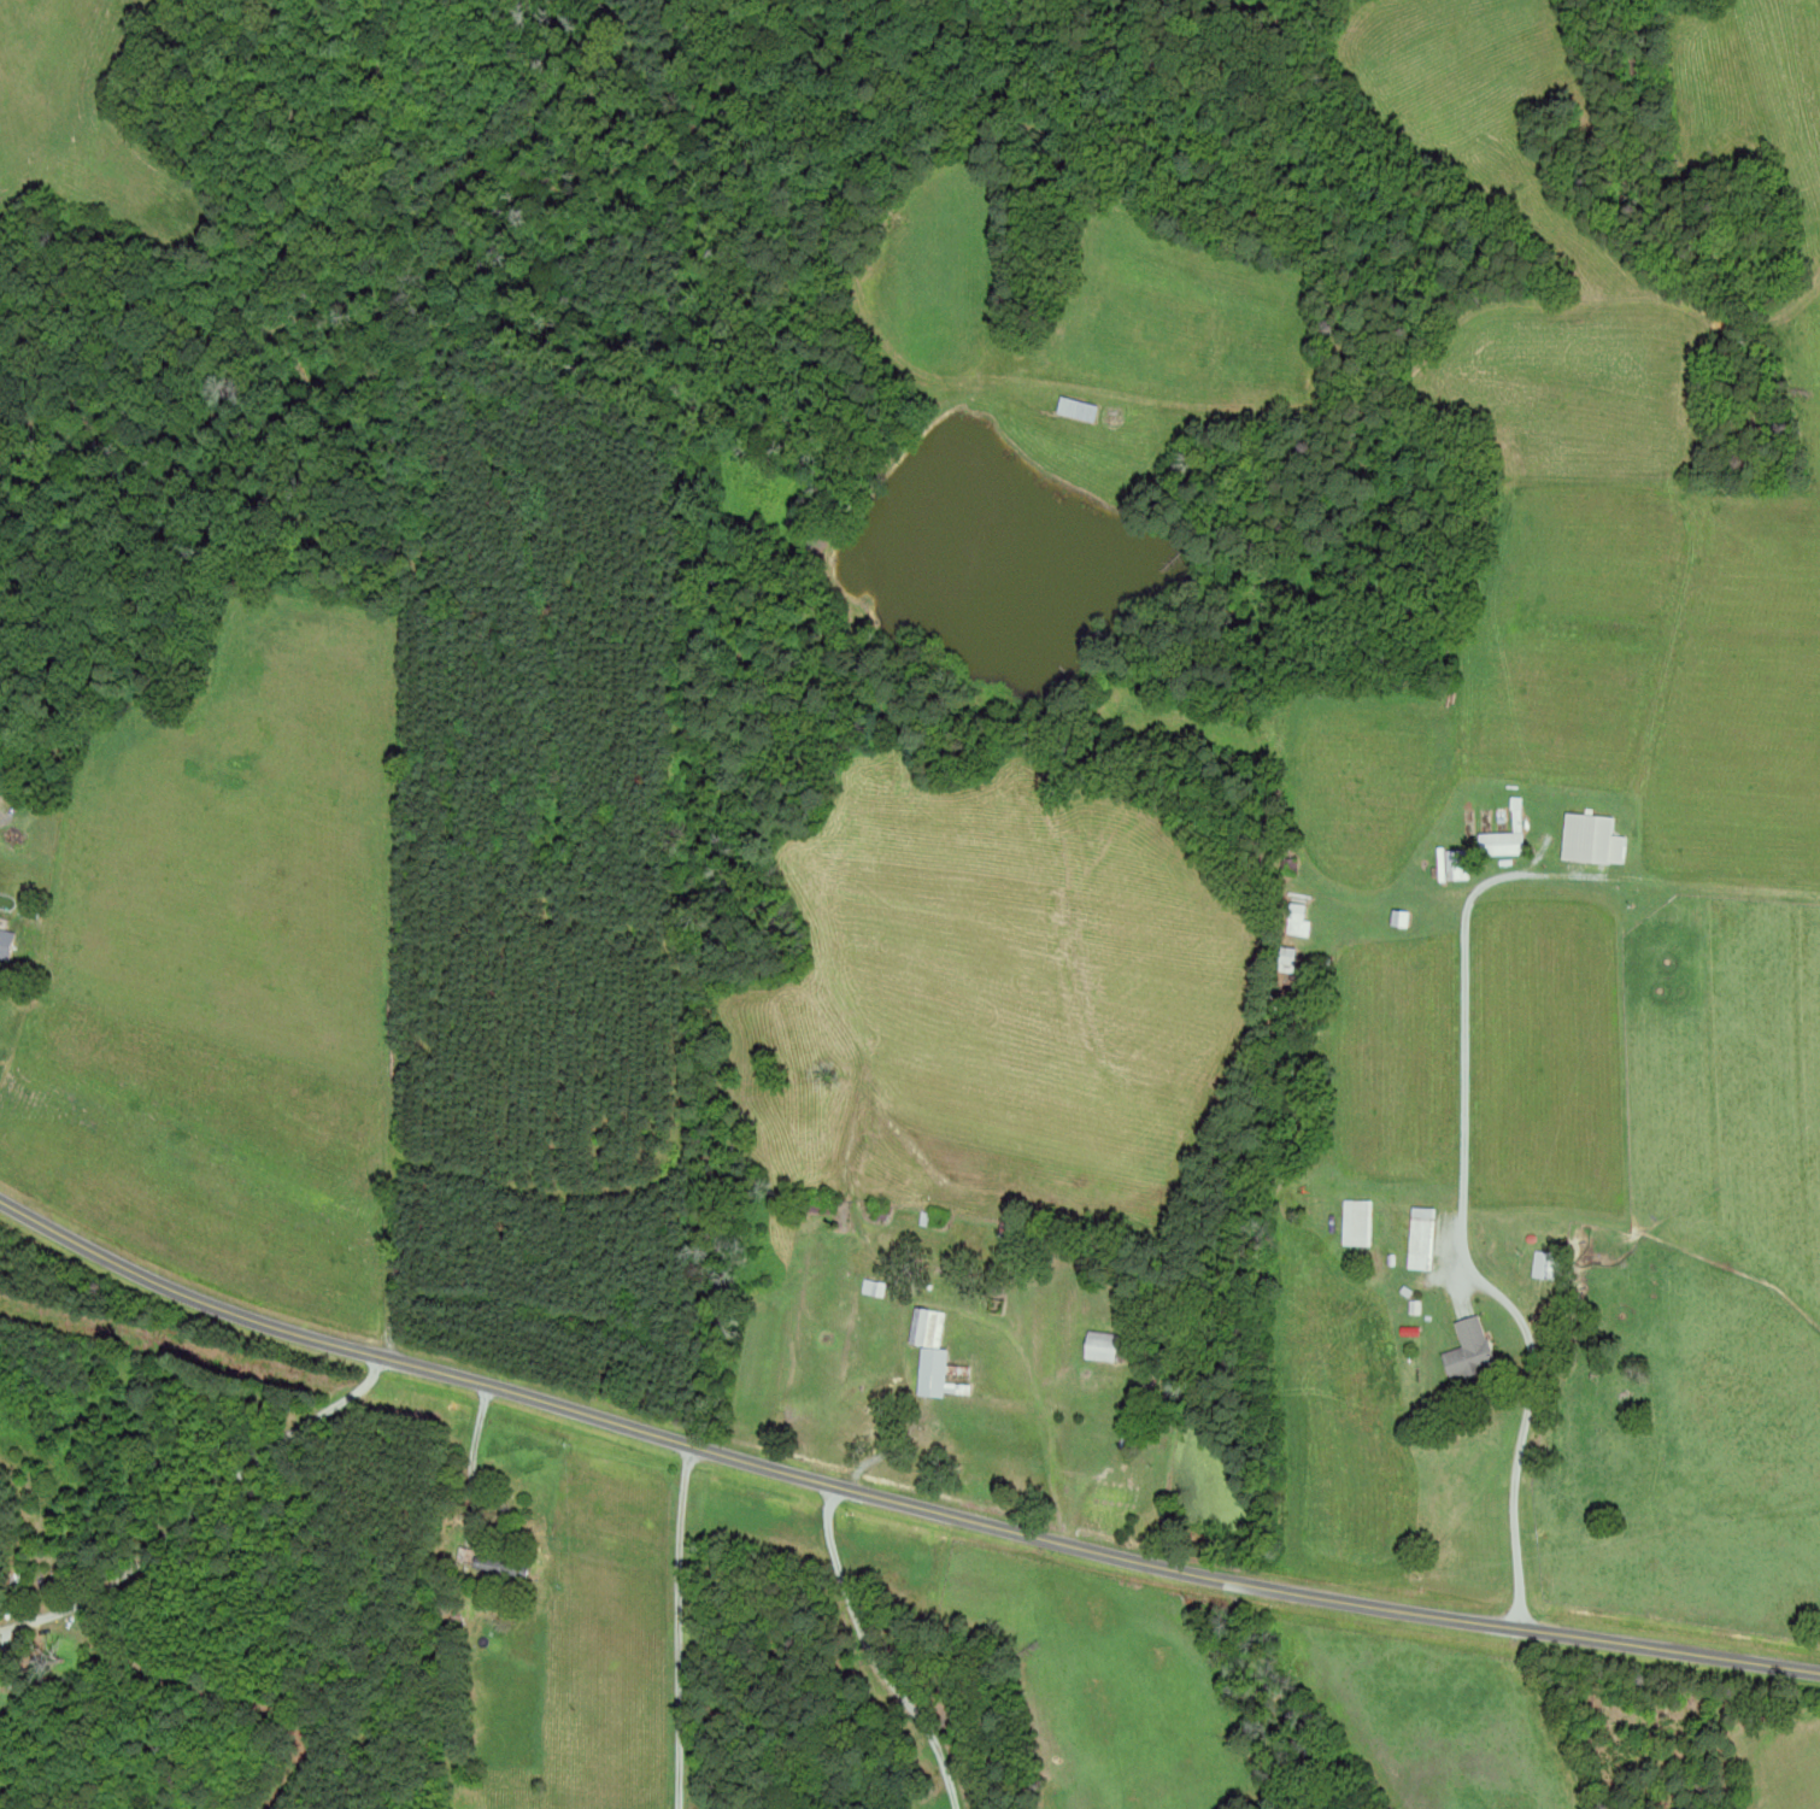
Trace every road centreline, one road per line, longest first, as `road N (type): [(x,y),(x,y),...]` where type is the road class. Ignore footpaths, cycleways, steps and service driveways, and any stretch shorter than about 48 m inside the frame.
road 1 (tertiary): [(1819,1671),(1249,1586),(839,1485),(235,1312),(0,1198)]

